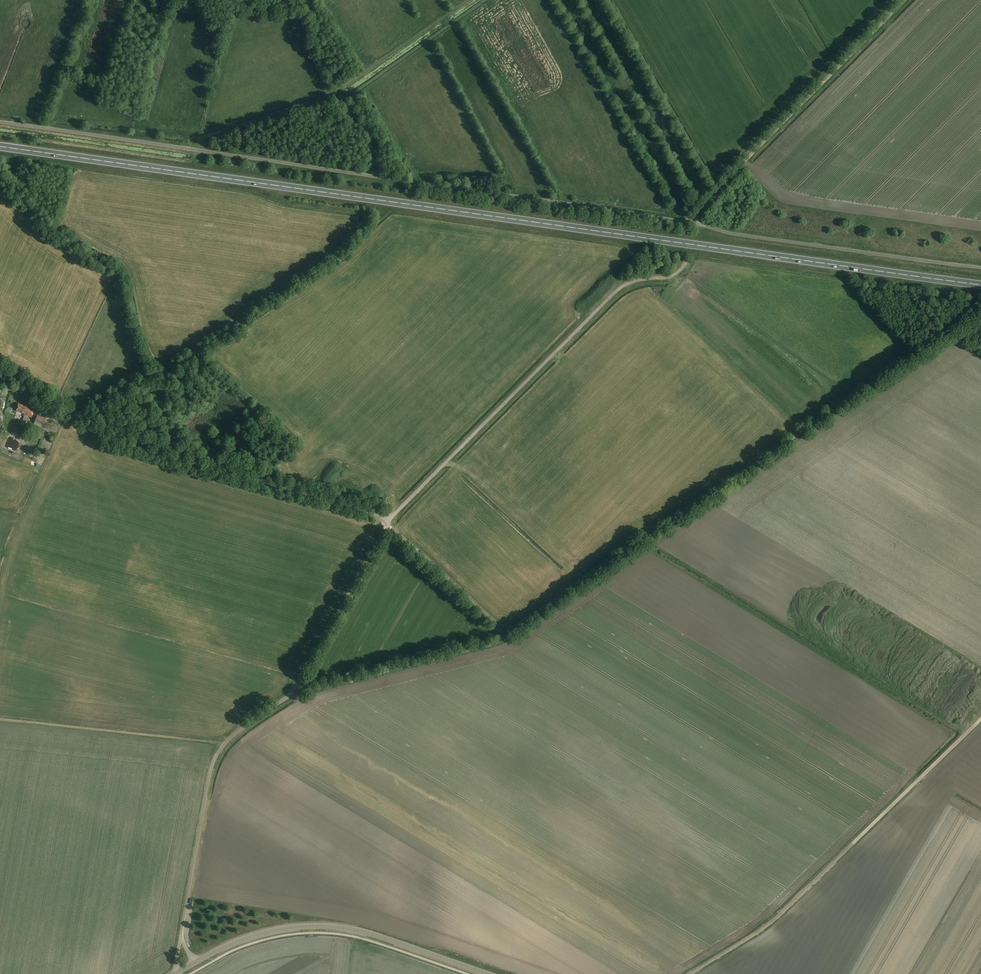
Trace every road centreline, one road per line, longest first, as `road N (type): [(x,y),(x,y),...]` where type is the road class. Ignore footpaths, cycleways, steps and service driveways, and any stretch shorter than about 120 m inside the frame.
road 1 (trunk): [(980,285),(0,147)]
road 2 (unclassified): [(694,223),(0,121)]
road 3 (track): [(507,634),(950,329)]
road 4 (unclassified): [(180,937),(214,759),(290,693),(388,524)]
road 5 (unclassified): [(388,524),(368,511),(124,443),(0,366)]
road 6 (unclassified): [(388,524),(618,290),(671,276),(684,264)]
road 7 (unclassified): [(689,973),(776,918),(980,719)]
road 8 (unclassified): [(694,223),(703,203),(905,0)]
road 9 (tertiary): [(489,973),(387,938),(321,926),(256,935),(197,962)]
road 10 (unclassified): [(980,267),(694,223)]
road 11 (track): [(227,0),(307,11),(330,77),(369,135),(365,175)]
road 12 (track): [(225,743),(0,719)]
road 13 (track): [(290,693),(477,649),(507,634)]
road 14 (track): [(388,524),(507,634)]

